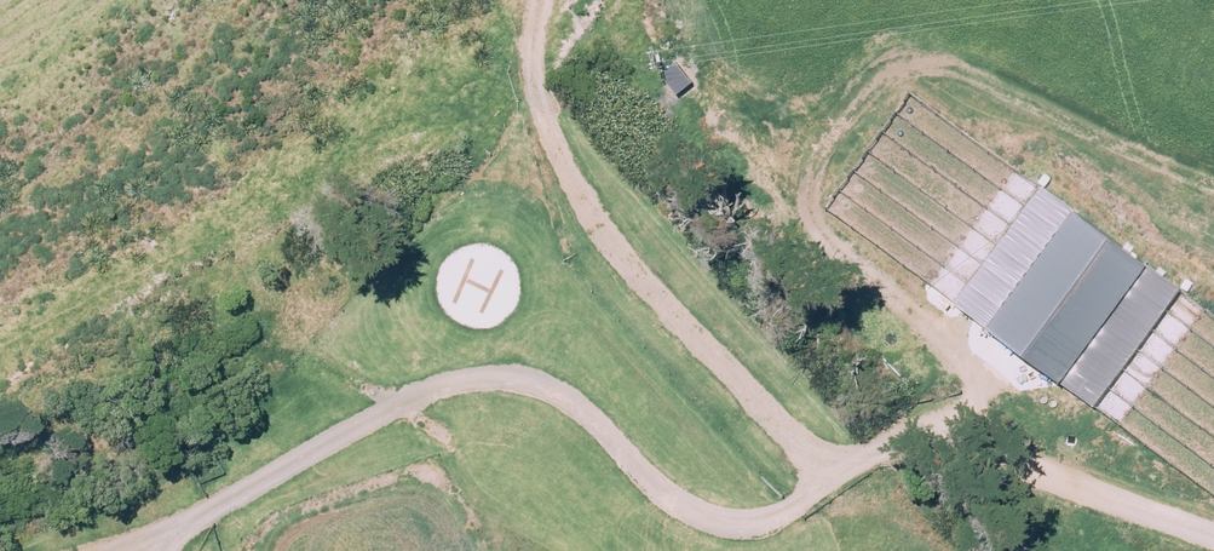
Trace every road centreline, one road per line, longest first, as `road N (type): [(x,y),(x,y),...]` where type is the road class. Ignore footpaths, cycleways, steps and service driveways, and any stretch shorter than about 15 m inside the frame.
road 1 (track): [(951,439),(886,453),(775,516),(707,517),(661,488),(568,400),(541,388),(477,380),(397,407),(128,550)]
road 2 (track): [(836,484),(597,225),(538,105),(532,61),(541,0)]
road 3 (track): [(1213,537),(951,439)]

